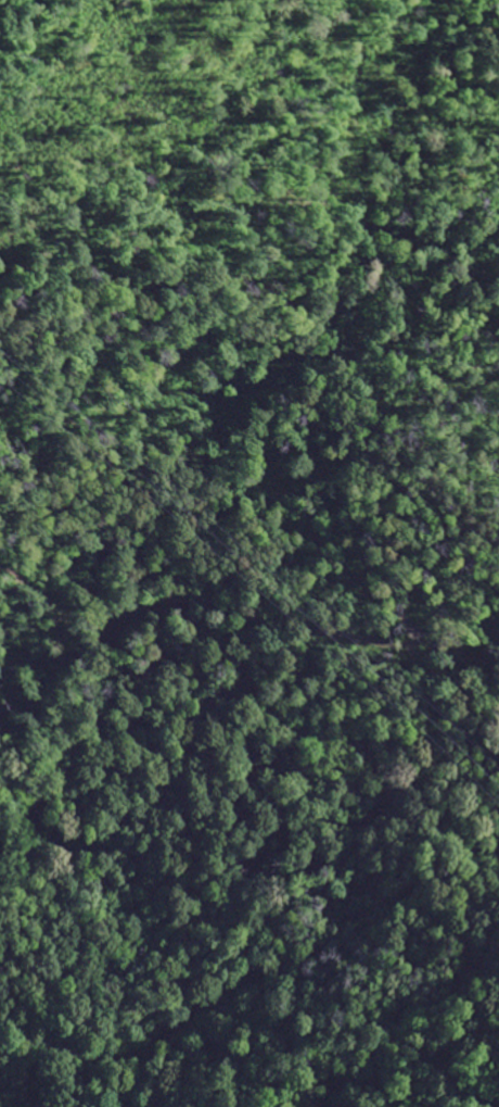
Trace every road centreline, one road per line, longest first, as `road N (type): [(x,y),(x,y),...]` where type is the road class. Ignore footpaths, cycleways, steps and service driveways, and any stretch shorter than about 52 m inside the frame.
road 1 (residential): [(20,1106),(291,865)]

